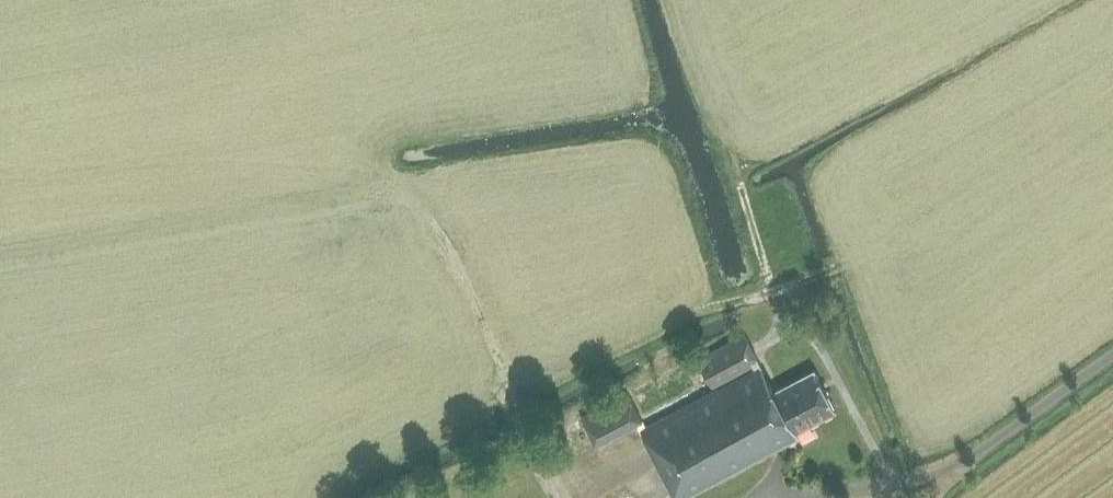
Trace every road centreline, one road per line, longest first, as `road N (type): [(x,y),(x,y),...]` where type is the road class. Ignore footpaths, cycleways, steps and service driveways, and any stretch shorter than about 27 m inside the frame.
road 1 (track): [(0,268),(376,195),(429,221),(448,247),(521,403),(680,321),(773,292),(730,163)]

